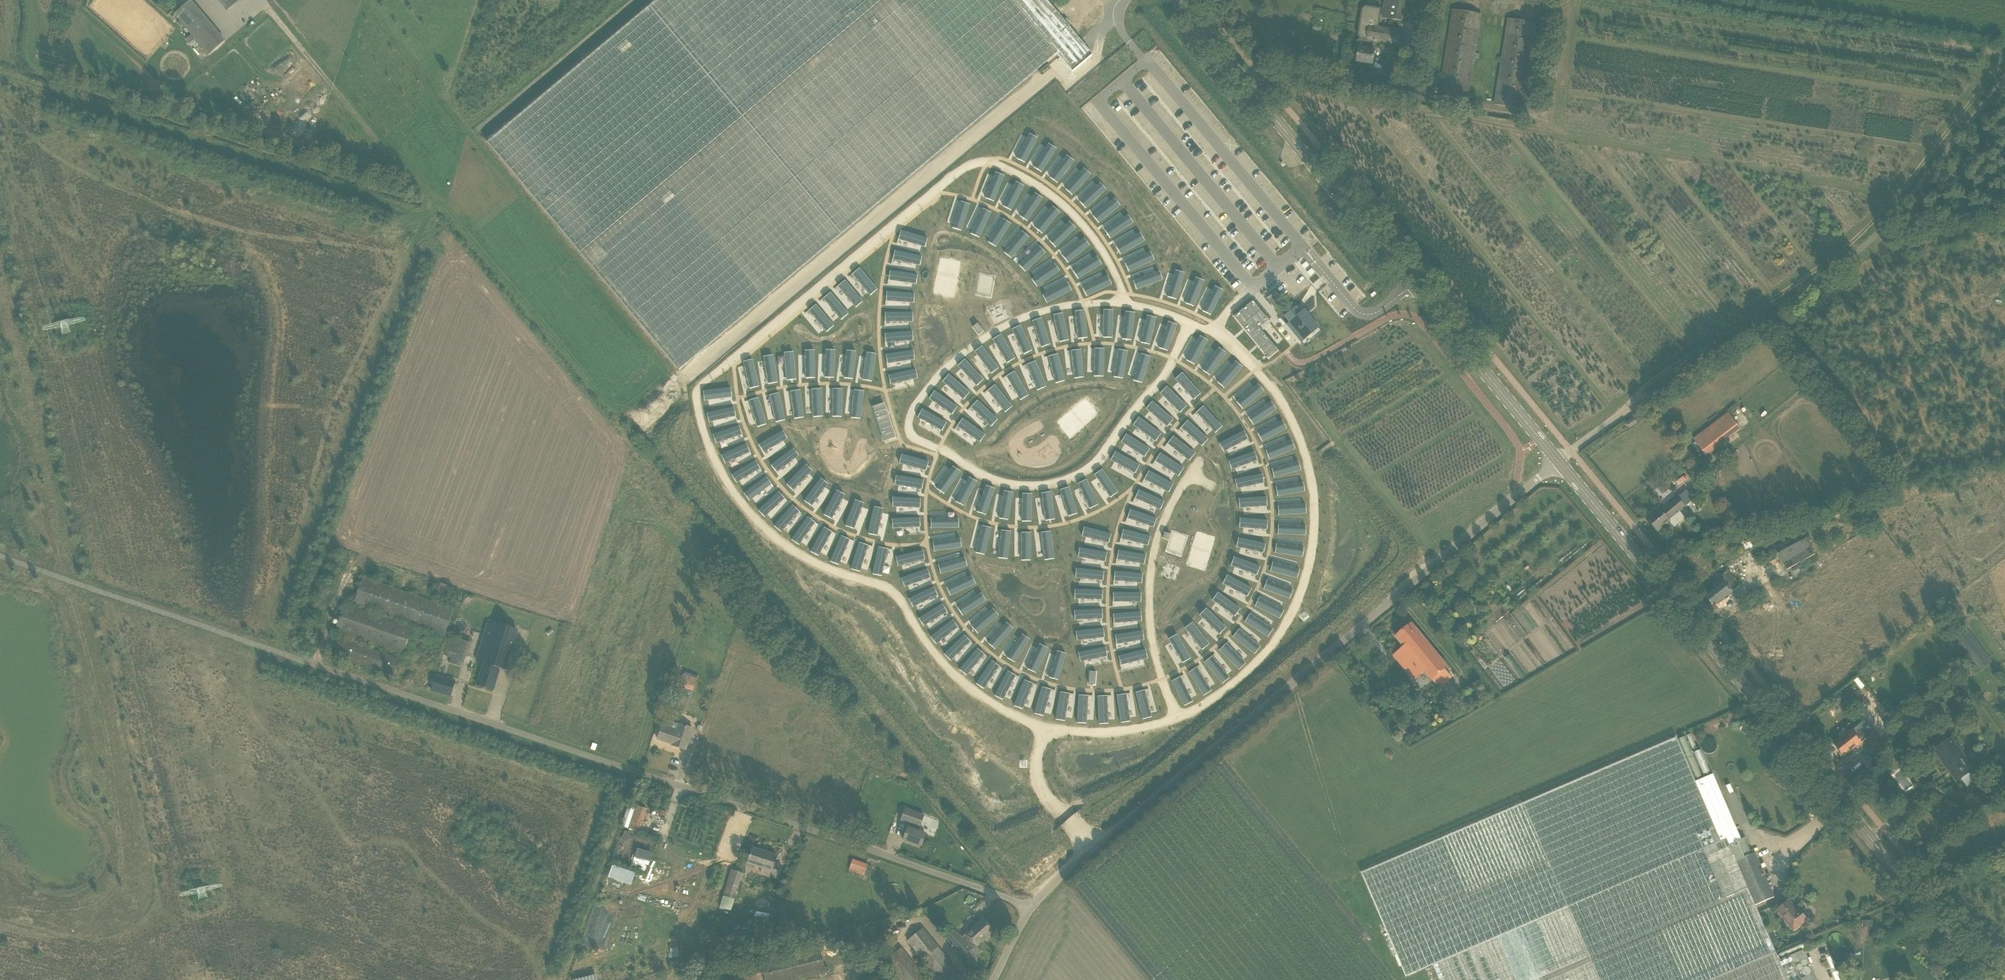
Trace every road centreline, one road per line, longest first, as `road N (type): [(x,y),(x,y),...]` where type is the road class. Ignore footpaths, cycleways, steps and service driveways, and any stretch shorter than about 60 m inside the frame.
road 1 (unclassified): [(1031,904),(98,592)]
road 2 (unclassified): [(1031,904),(1558,462)]
road 3 (tertiary): [(1986,979),(1558,462)]
road 4 (tertiary): [(1558,462),(1175,0)]
road 5 (track): [(2004,60),(1859,239),(1642,391),(1633,406)]

